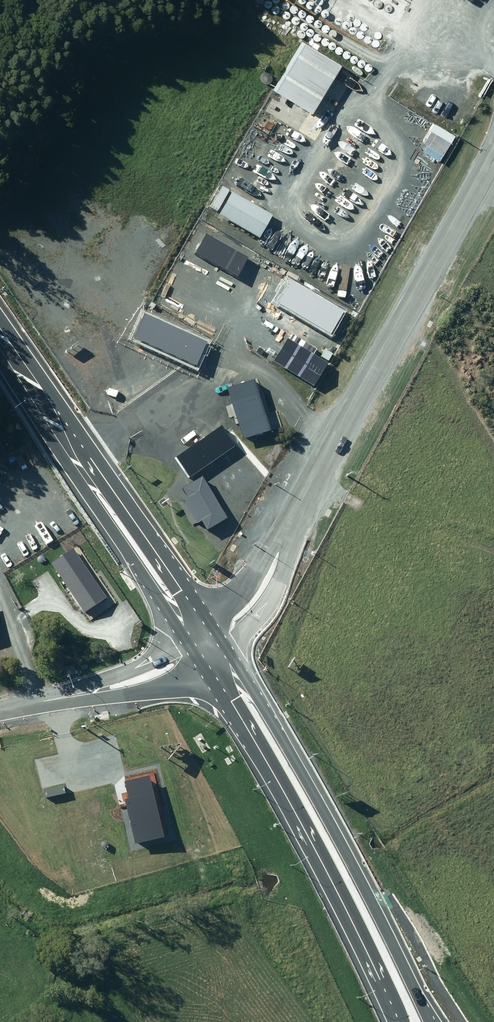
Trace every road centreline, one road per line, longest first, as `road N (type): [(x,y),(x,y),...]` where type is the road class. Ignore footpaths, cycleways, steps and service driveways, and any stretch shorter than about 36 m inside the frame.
road 1 (unclassified): [(493,156),(275,554)]
road 2 (trunk): [(231,650),(442,1021)]
road 3 (trunk): [(394,1021),(354,926),(202,666)]
road 4 (trunk): [(12,365),(58,392),(213,621)]
road 5 (trunk): [(185,641),(32,416),(12,365)]

